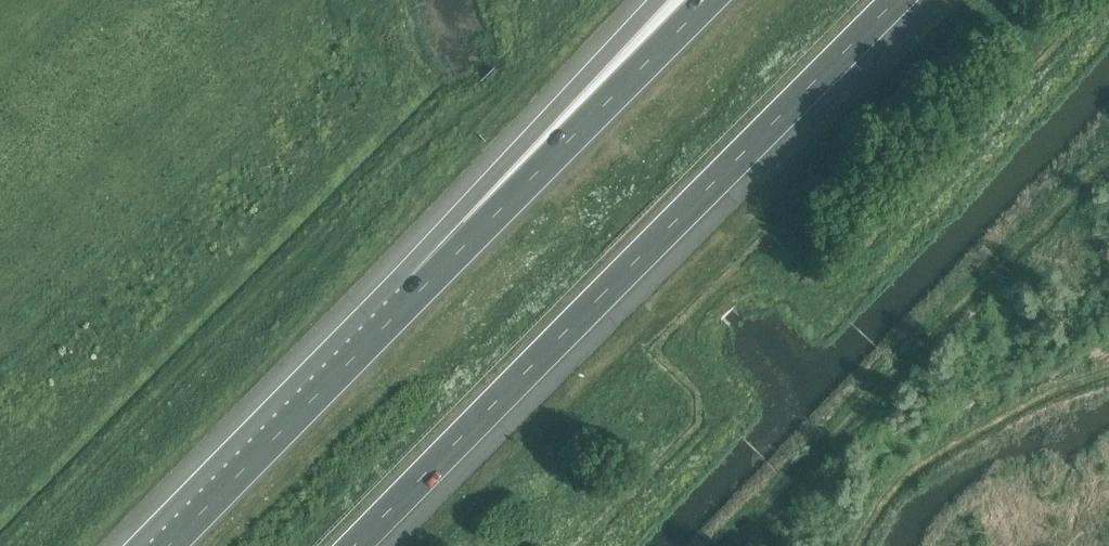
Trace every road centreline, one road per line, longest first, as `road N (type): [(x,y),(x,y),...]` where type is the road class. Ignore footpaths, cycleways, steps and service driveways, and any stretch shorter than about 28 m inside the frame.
road 1 (motorway): [(357,545),(893,0)]
road 2 (track): [(741,545),(1108,158)]
road 3 (motorway): [(710,0),(415,295)]
road 4 (motorway): [(661,0),(415,295)]
road 5 (motorway): [(415,295),(169,545)]

